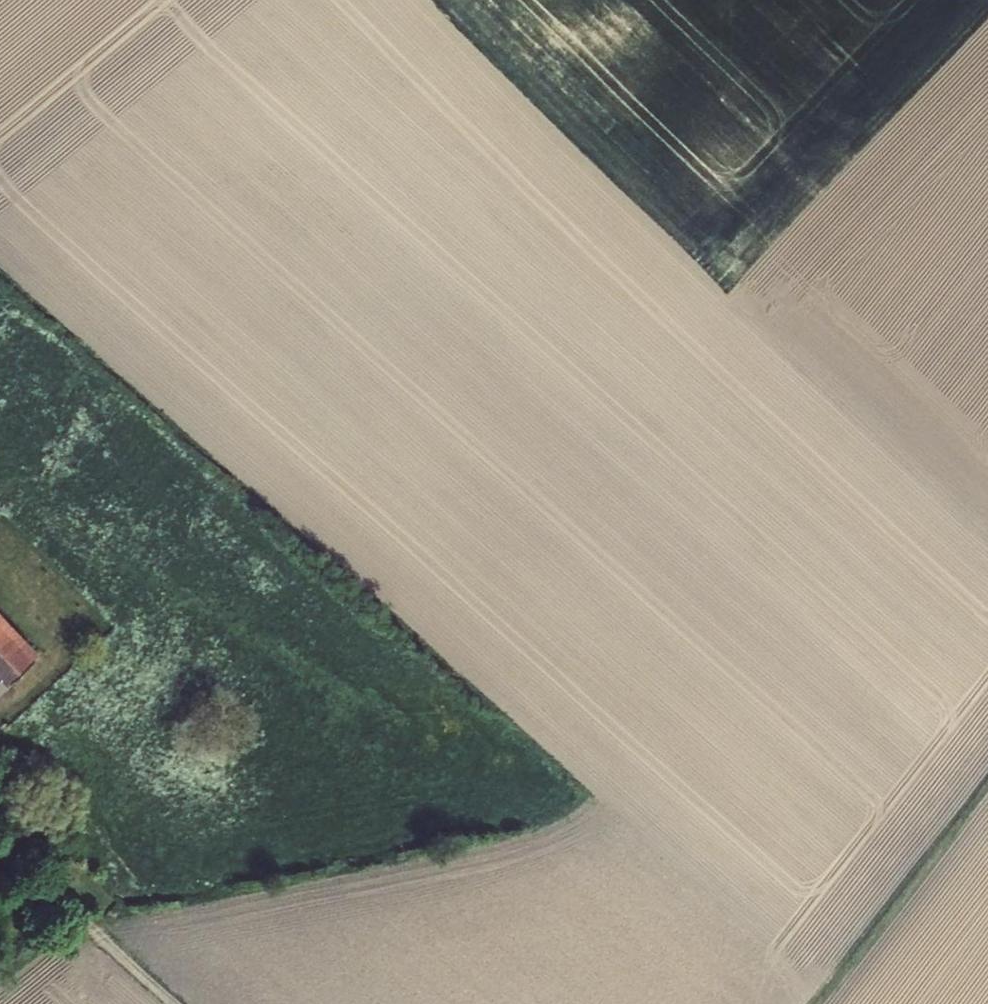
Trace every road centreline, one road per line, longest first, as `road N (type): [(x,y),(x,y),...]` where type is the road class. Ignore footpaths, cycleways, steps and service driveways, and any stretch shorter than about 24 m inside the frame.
road 1 (track): [(175,1003),(84,919)]

